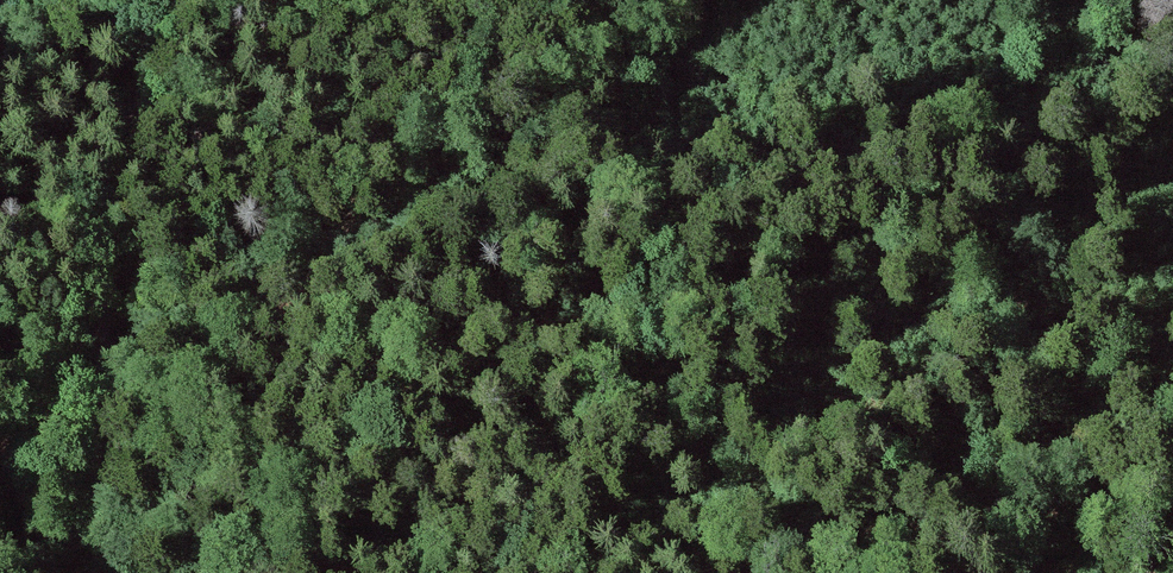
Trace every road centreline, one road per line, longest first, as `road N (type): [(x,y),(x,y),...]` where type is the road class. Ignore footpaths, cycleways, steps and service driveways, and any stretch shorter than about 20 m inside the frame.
road 1 (track): [(0,448),(54,430),(93,375),(177,314),(411,214),(637,52),(760,0)]
road 2 (track): [(0,568),(63,555),(83,531),(108,366),(104,245),(116,187),(187,0)]
road 3 (track): [(1014,572),(1172,492)]

